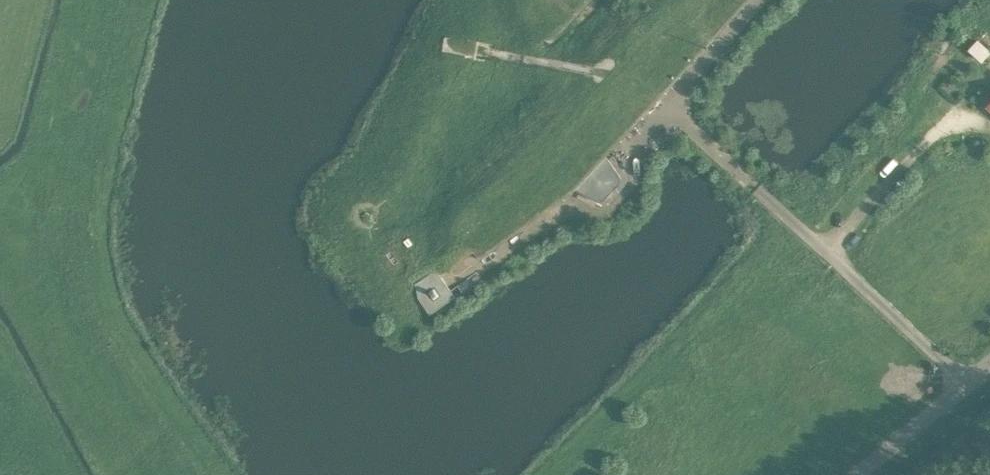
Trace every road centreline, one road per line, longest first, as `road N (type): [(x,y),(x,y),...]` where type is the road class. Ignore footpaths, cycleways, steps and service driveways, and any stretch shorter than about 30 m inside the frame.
road 1 (unclassified): [(857,474),(989,362)]
road 2 (track): [(478,51),(631,76)]

